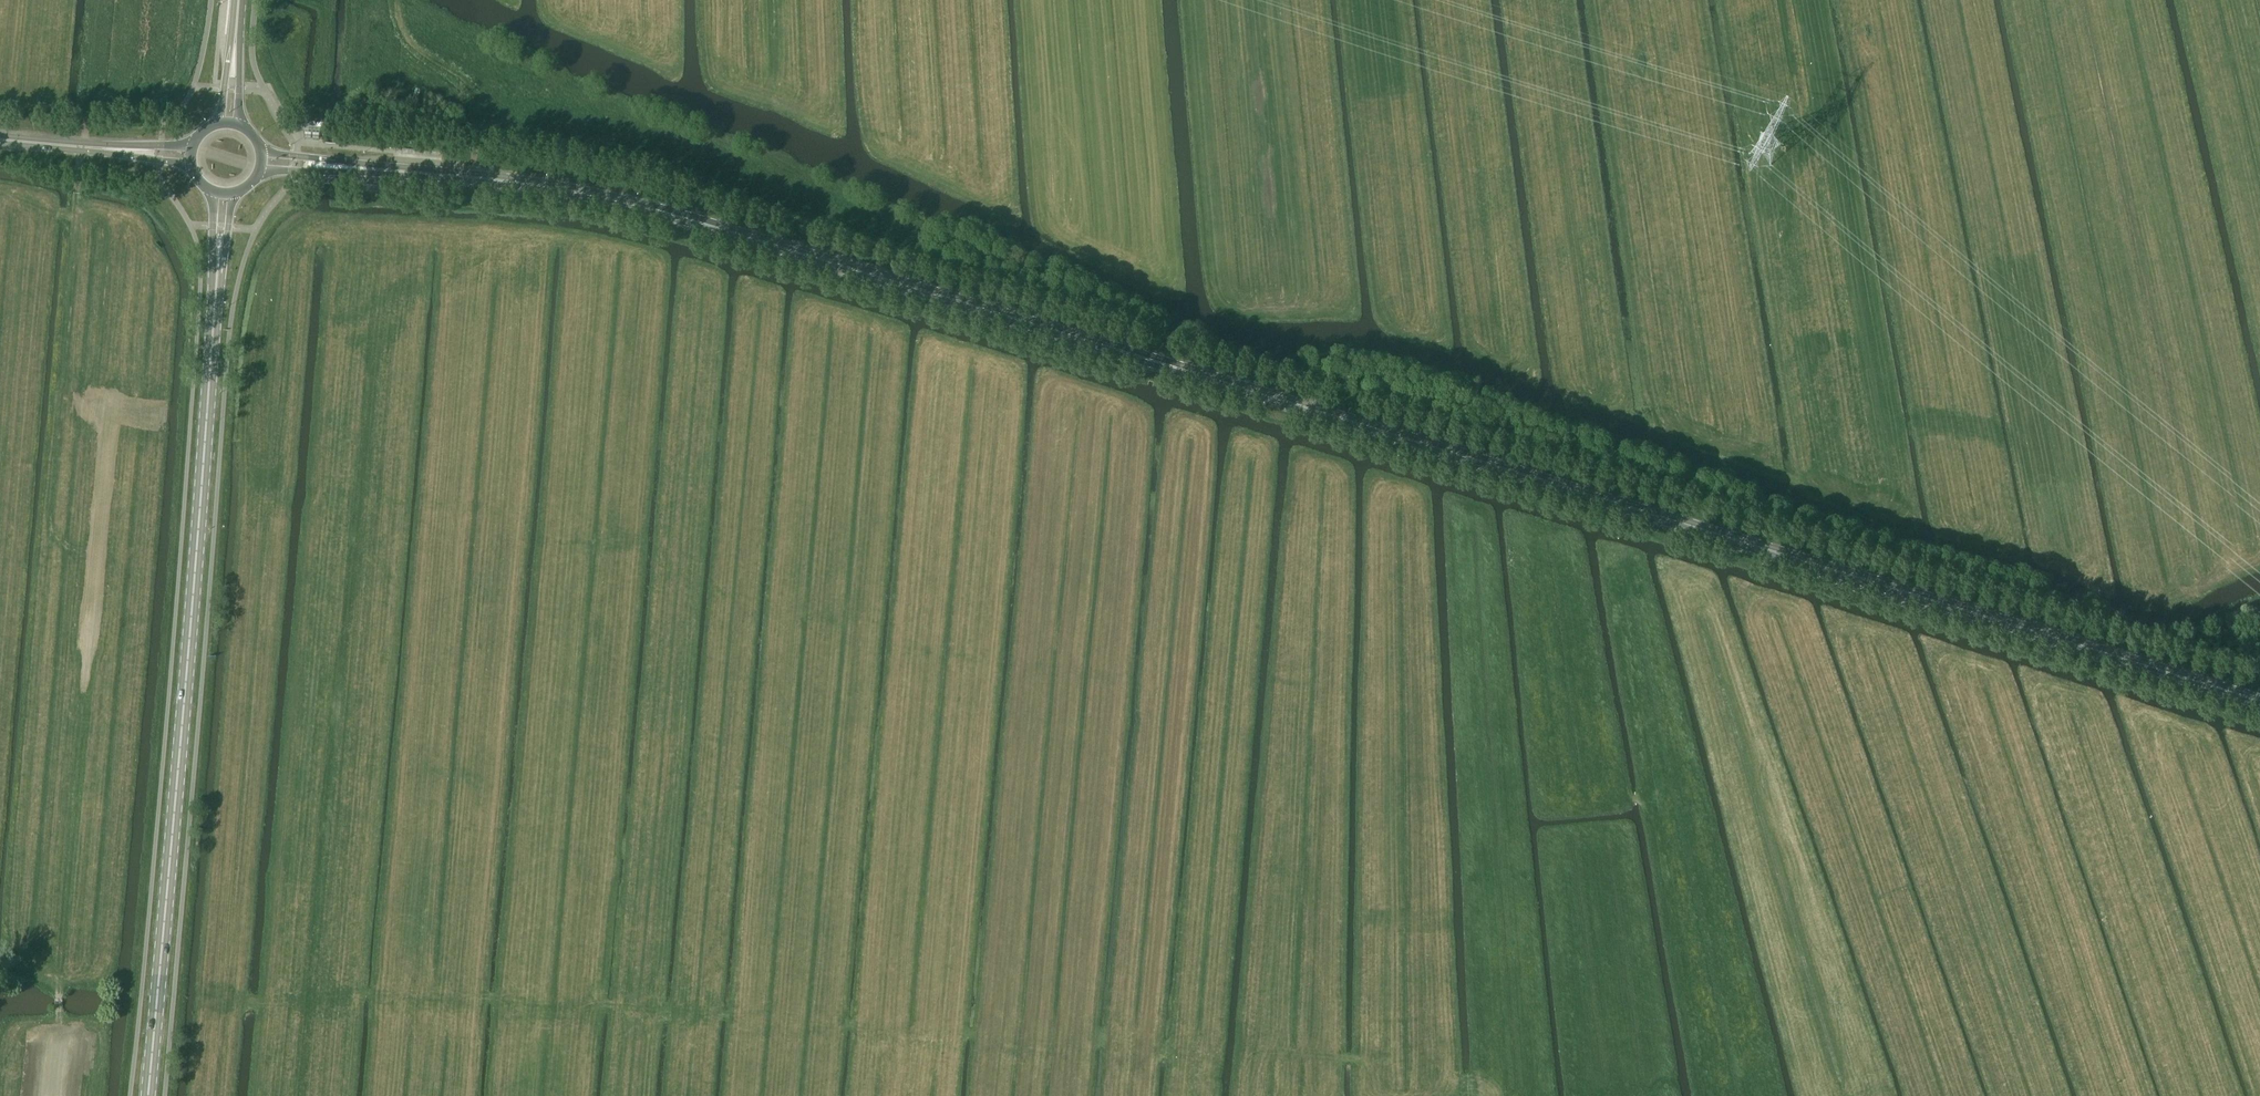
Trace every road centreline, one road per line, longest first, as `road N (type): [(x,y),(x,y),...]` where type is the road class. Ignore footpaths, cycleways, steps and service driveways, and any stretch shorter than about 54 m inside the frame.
road 1 (primary): [(2259,701),(637,205),(534,184),(343,168)]
road 2 (secondary): [(146,1095),(219,264)]

